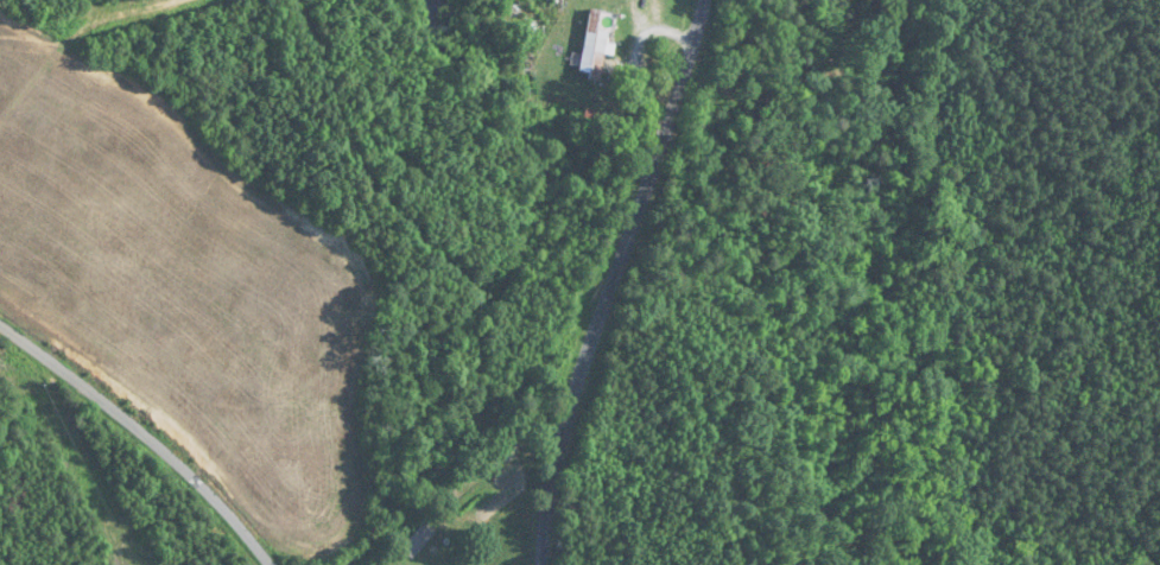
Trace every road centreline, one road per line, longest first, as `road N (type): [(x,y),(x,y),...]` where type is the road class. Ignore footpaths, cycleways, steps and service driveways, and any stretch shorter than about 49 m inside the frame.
road 1 (residential): [(543,564),(576,402),(689,95),(710,0)]
road 2 (residential): [(0,319),(154,434),(210,488),(271,564)]

